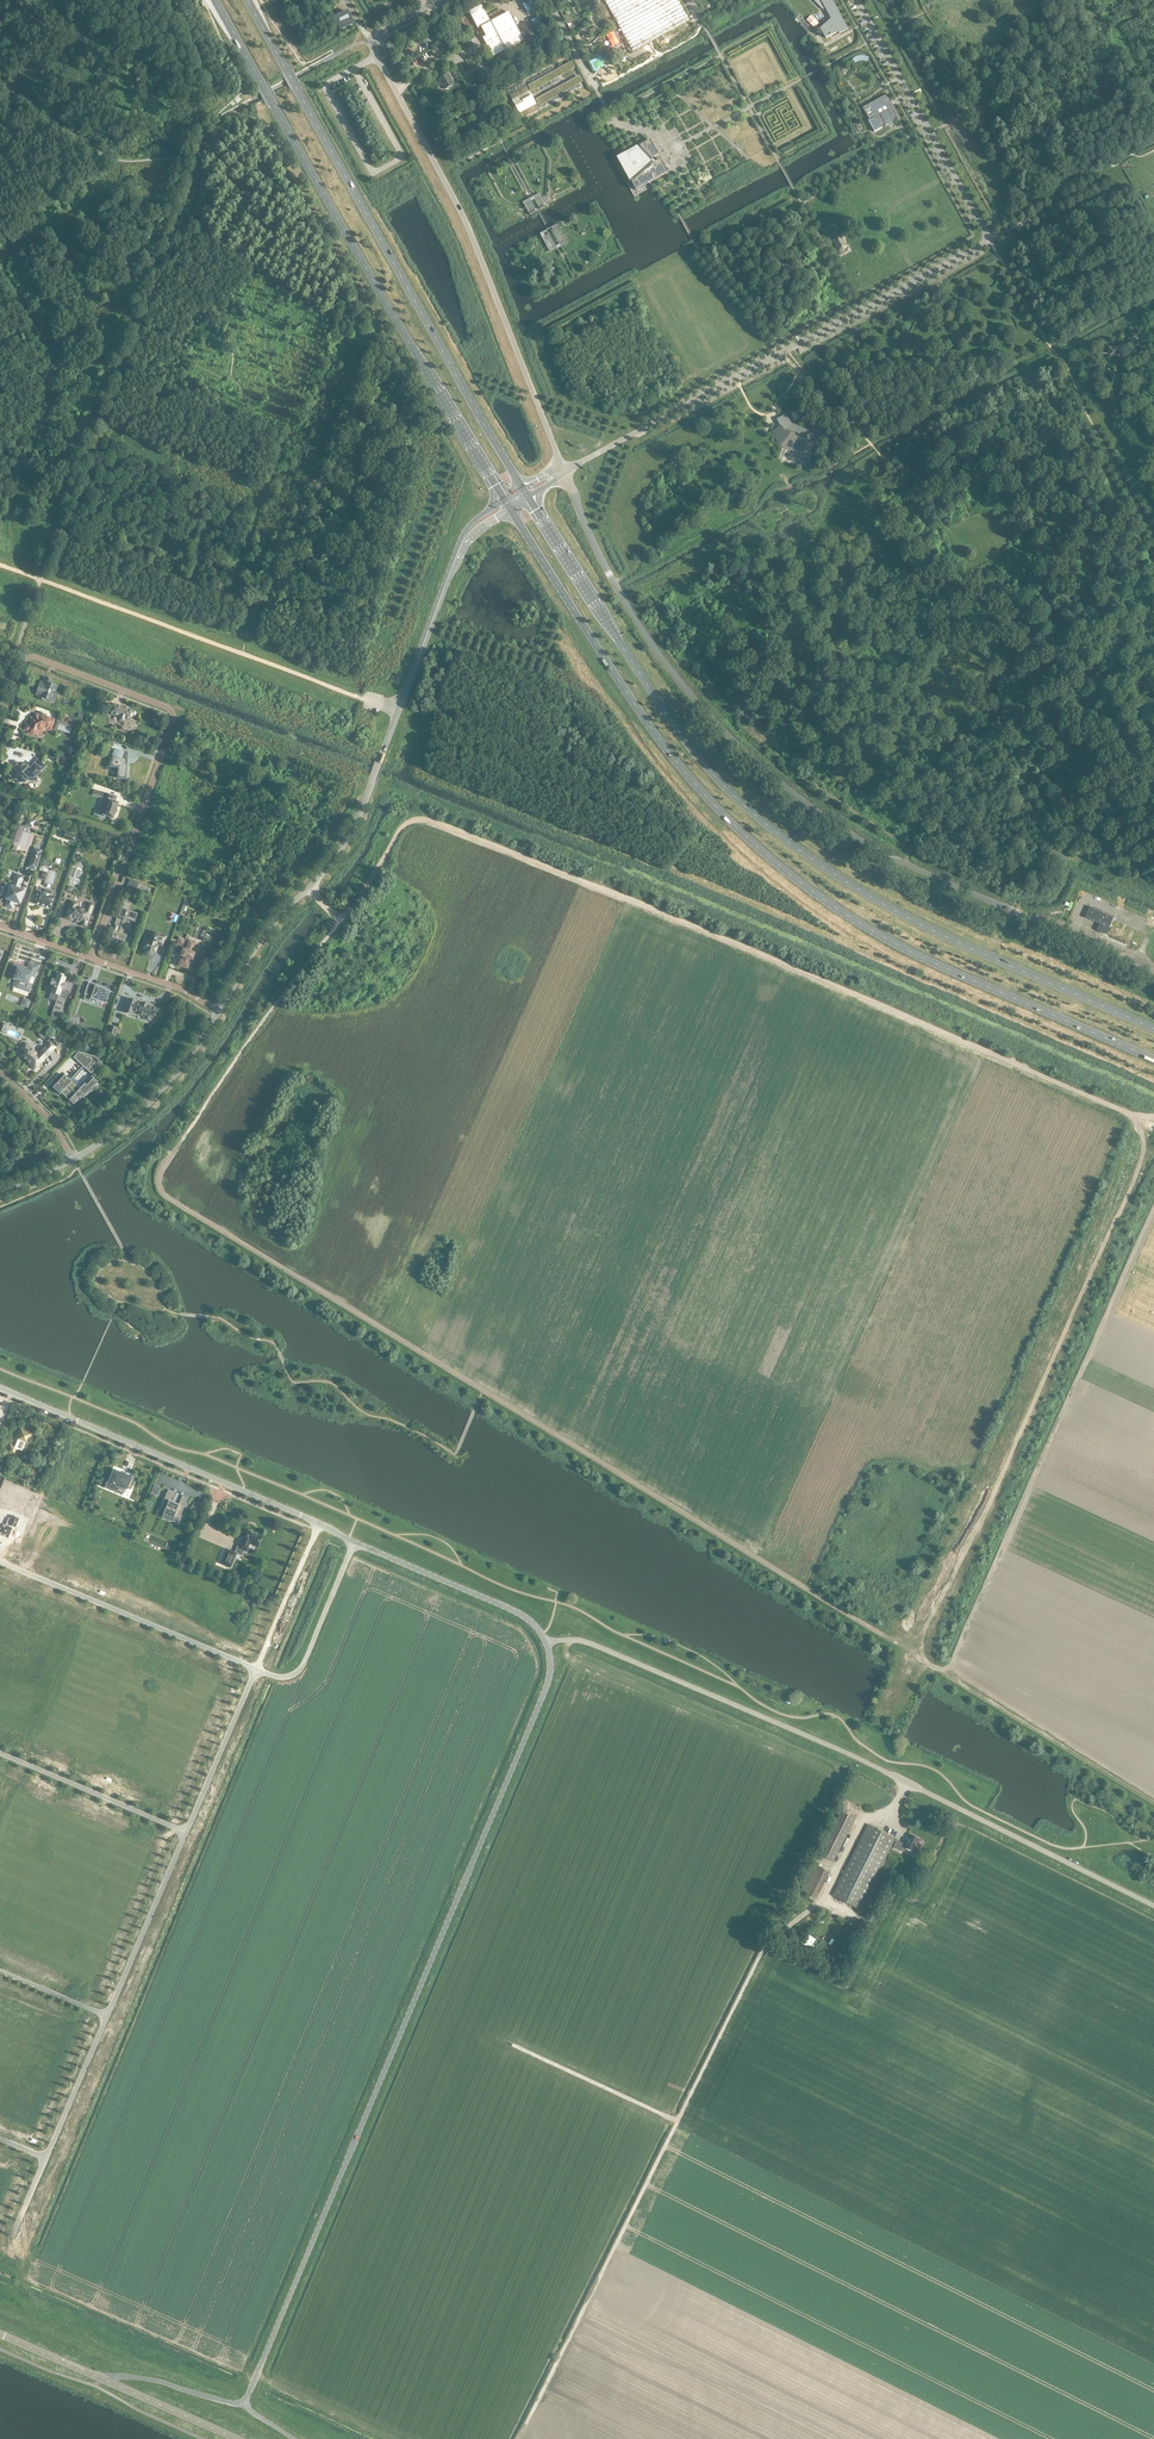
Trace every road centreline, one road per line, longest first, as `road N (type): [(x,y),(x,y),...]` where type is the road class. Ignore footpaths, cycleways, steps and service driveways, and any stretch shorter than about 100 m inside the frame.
road 1 (track): [(338,920),(398,831),(409,822),(435,822),(1131,1115),(1142,1137),(1139,1169),(917,1654)]
road 2 (track): [(309,887),(338,920),(160,1169),(163,1196),(917,1654)]
road 3 (primary): [(510,506),(671,755),(765,853),(887,940),(1153,1059)]
road 4 (primary): [(1153,1028),(883,904),(748,808),(663,709),(528,495)]
road 5 (residential): [(244,2406),(550,1676),(546,1643)]
road 6 (unclassified): [(1153,1907),(809,1735),(587,1643),(546,1643)]
road 7 (unclassified): [(1016,911),(867,842),(815,807),(707,711),(608,570),(564,471)]
road 8 (primary): [(217,0),(310,175),(505,498)]
road 9 (primary): [(523,487),(247,0)]
road 10 (unclassified): [(564,471),(463,214),(373,50),(376,34),(428,5)]
road 11 (residential): [(0,728),(32,657),(173,714),(92,958)]
road 12 (unclassified): [(564,471),(991,240)]
road 13 (tertiary): [(219,1011),(262,939),(345,843),(399,711)]
road 14 (residential): [(318,1525),(0,1388)]
road 15 (track): [(362,698),(41,579)]
road 16 (track): [(917,1654),(1153,1802)]
road 17 (residential): [(0,1562),(257,1669)]
road 18 (unclassified): [(991,240),(856,0)]
road 19 (track): [(748,403),(630,576),(616,582)]
road 20 (residential): [(546,1643),(522,1614),(355,1541)]
road 21 (tertiary): [(73,1158),(148,1104),(219,1011)]
road 22 (residential): [(187,1832),(0,1754)]
road 23 (residential): [(187,1832),(105,2016)]
road 24 (track): [(1153,535),(1060,358)]
road 25 (unclassified): [(257,1669),(280,1677),(303,1665),(355,1541)]
road 26 (tertiary): [(399,711),(464,543)]
road 27 (residential): [(257,1669),(187,1832)]
road 28 (residential): [(318,1525),(257,1669)]
road 29 (residential): [(105,2016),(45,2157)]
road 30 (tertiary): [(237,2438),(105,2379)]
road 31 (unclassified): [(244,2406),(161,2382),(105,2379)]
road 32 (track): [(907,866),(923,792),(958,740)]
road 33 (residential): [(92,958),(182,989),(219,1011)]
road 34 (track): [(1060,358),(991,240)]

